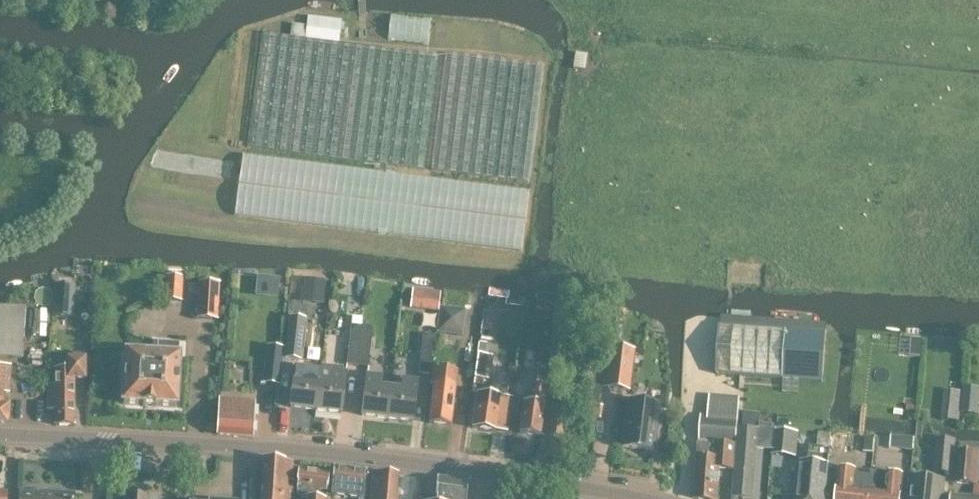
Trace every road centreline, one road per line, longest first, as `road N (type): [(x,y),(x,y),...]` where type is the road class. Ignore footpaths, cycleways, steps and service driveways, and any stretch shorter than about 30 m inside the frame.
road 1 (tertiary): [(648,498),(321,452),(0,432)]

